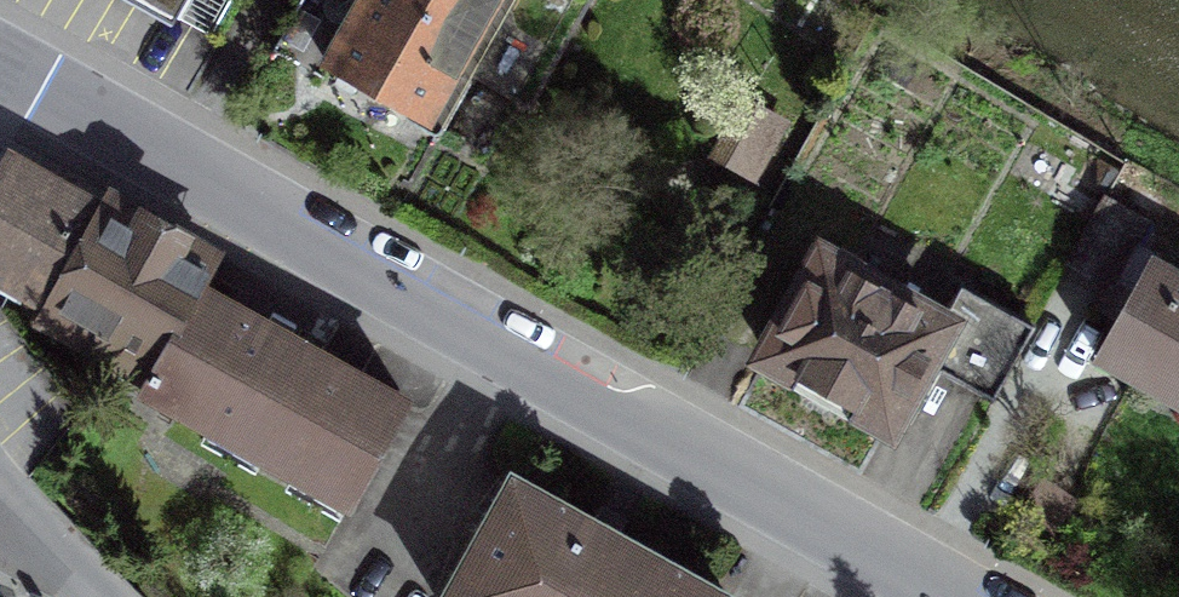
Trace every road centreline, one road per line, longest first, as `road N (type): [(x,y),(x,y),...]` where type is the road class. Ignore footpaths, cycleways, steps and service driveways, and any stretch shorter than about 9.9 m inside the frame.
road 1 (residential): [(0,64),(963,596)]
road 2 (residential): [(0,504),(93,596)]

